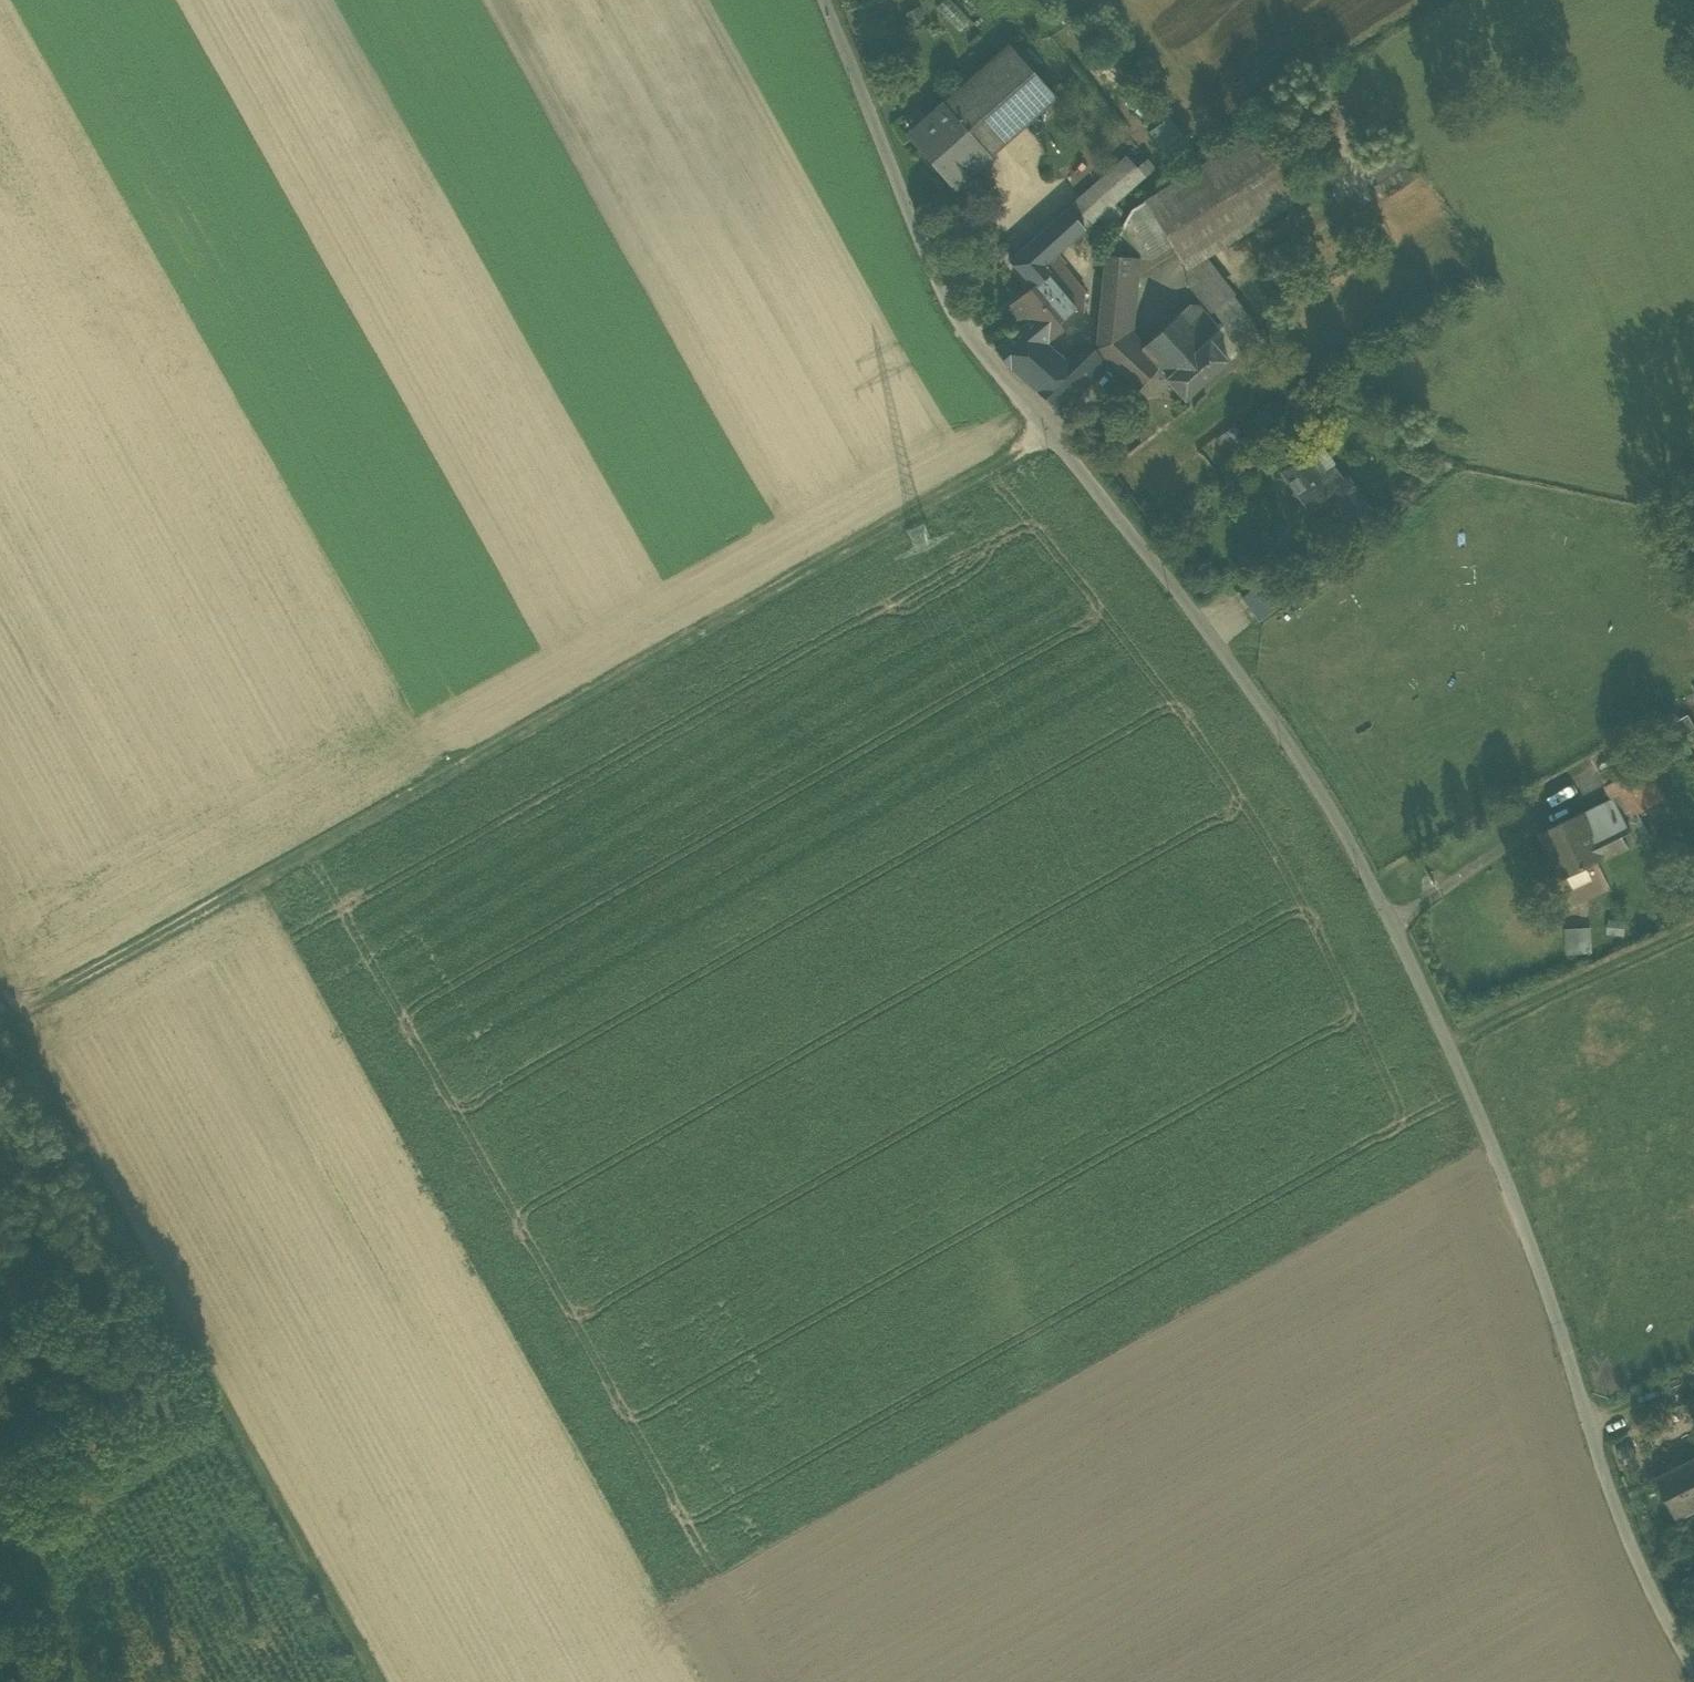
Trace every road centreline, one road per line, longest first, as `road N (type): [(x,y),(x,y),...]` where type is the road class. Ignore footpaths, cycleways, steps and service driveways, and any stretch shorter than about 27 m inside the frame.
road 1 (unclassified): [(1693,1652),(1625,1527),(1459,1048),(1364,863),(1227,655),(956,318),(825,0)]
road 2 (track): [(1051,436),(0,1022)]
road 3 (track): [(0,1021),(376,1681)]

